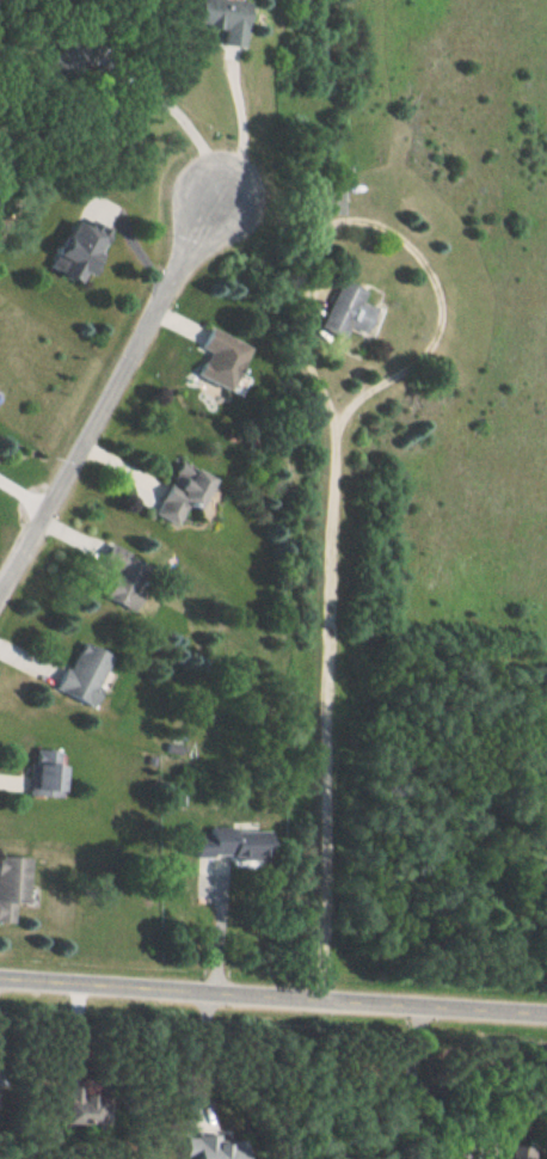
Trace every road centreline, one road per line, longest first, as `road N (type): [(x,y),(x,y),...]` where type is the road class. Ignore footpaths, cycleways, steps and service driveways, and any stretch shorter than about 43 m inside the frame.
road 1 (residential): [(546,1012),(0,974)]
road 2 (residential): [(0,595),(242,151)]

